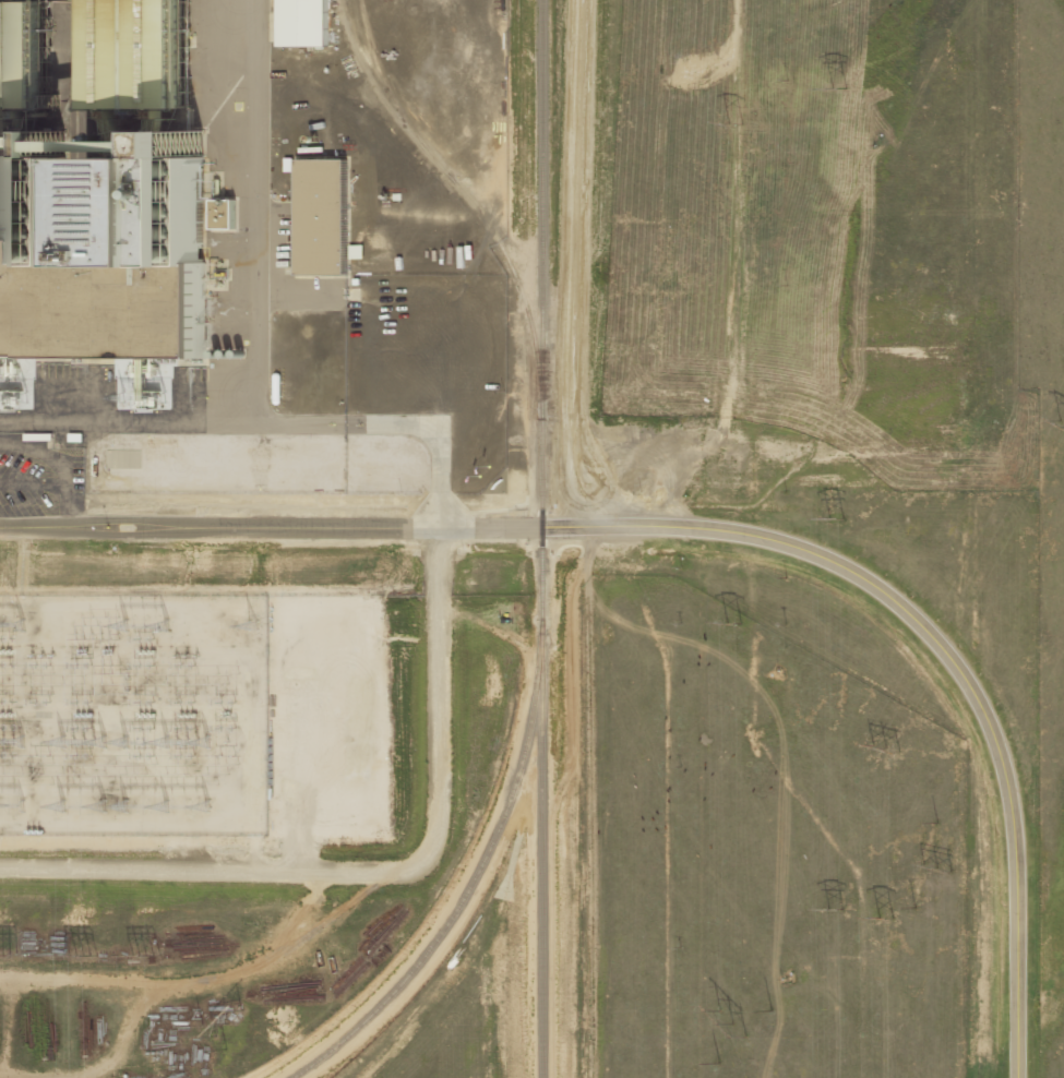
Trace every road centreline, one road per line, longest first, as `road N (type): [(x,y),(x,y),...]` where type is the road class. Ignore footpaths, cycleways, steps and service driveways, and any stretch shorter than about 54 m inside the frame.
road 1 (residential): [(1016,1077),(1007,824),(988,743),(973,705),(931,642),(850,574),(792,548),(683,529),(0,529)]

